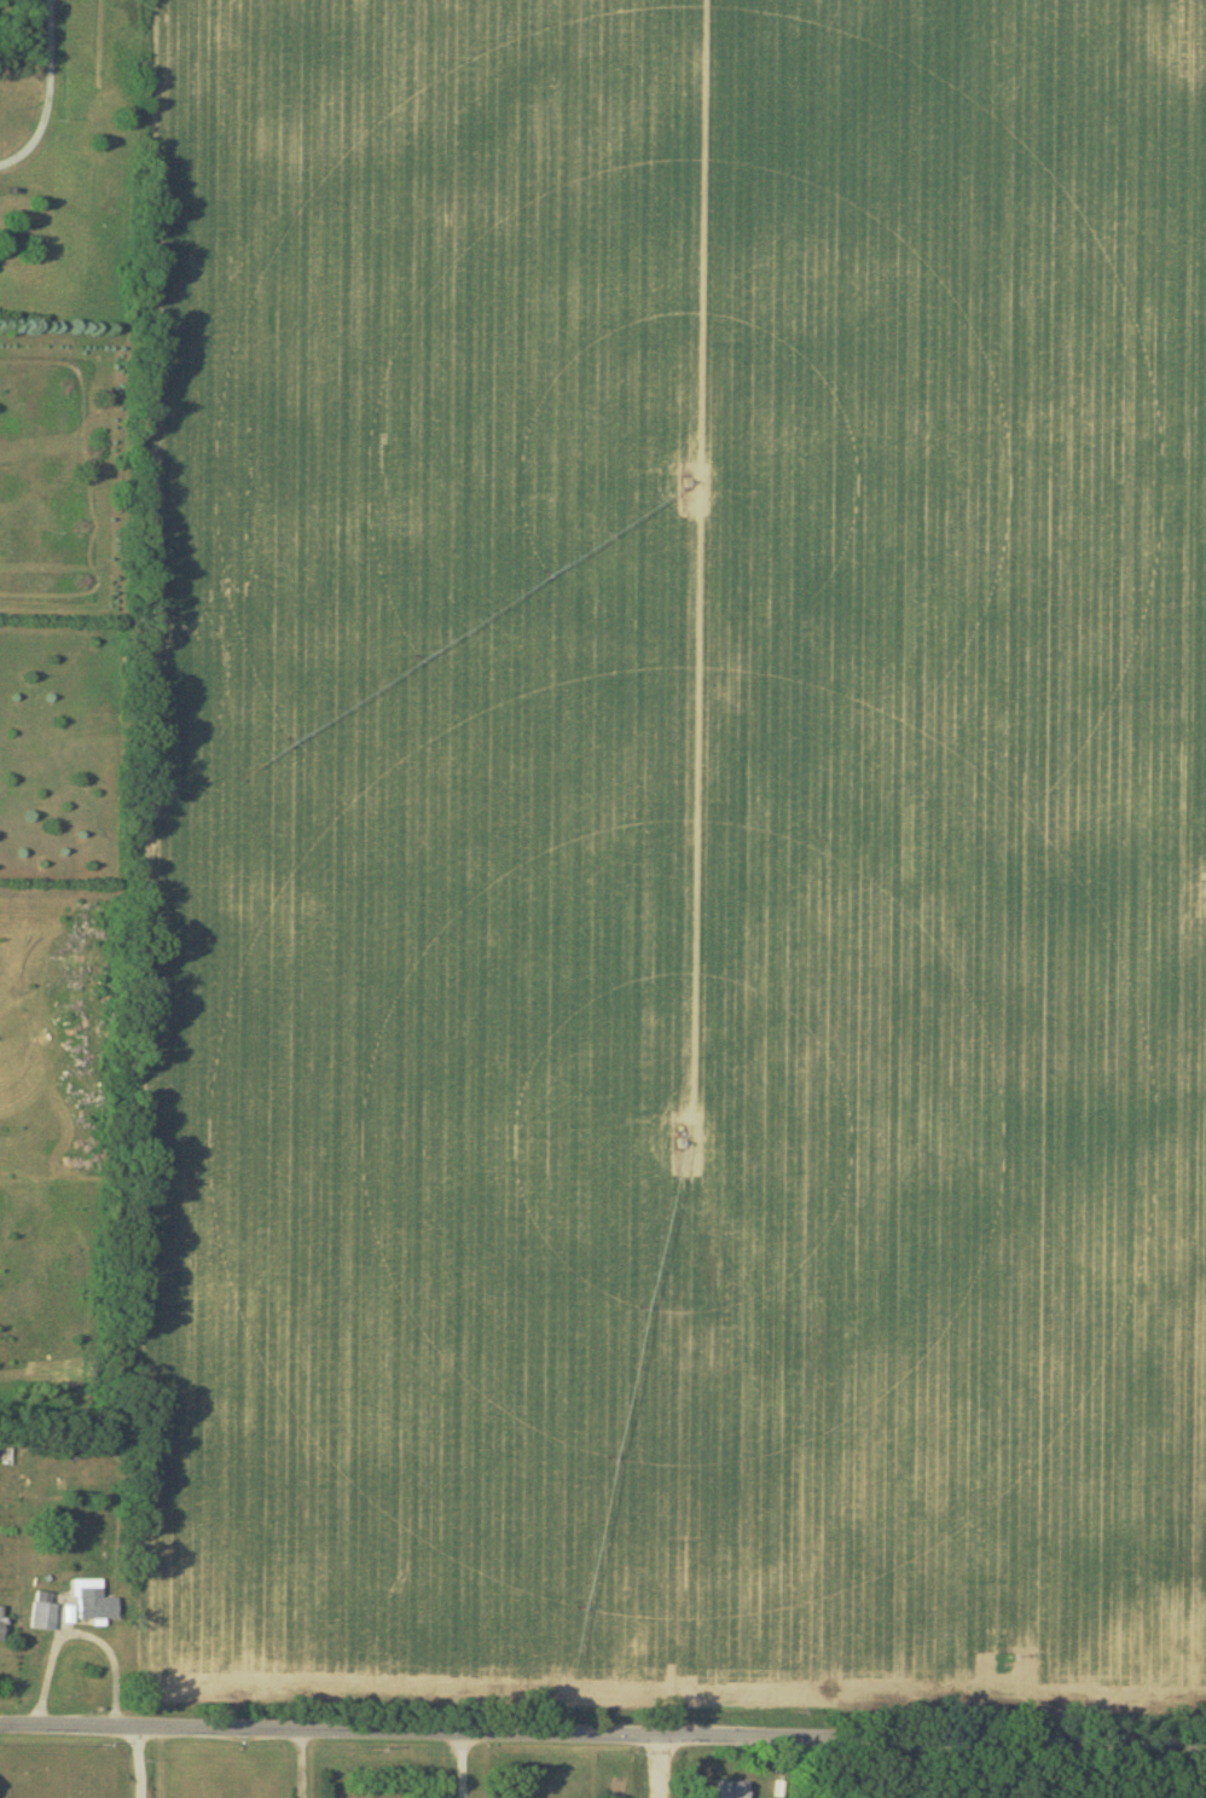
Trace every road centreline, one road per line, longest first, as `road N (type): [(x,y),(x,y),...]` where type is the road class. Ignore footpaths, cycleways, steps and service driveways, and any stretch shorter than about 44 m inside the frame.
road 1 (residential): [(0,1725),(1205,1743)]

